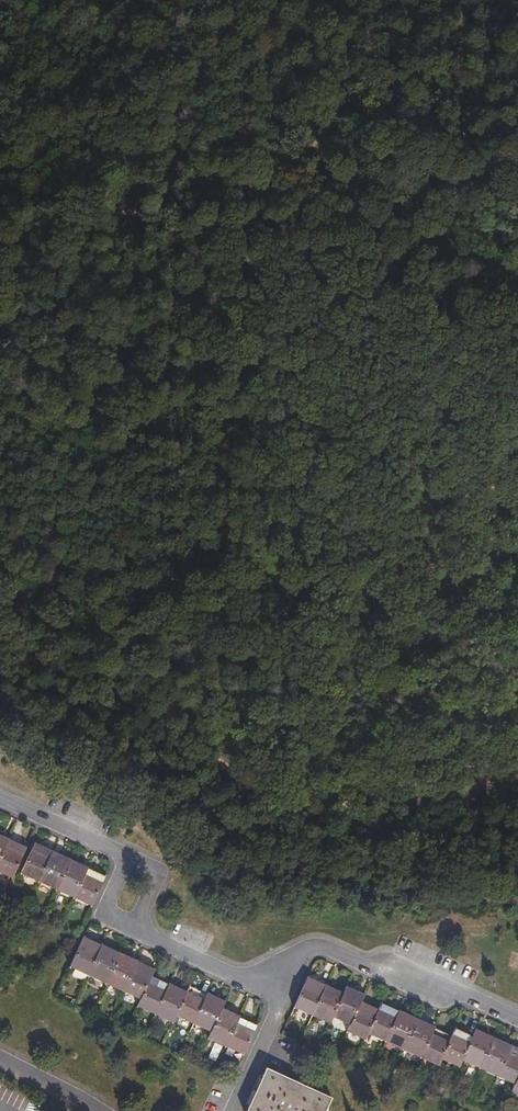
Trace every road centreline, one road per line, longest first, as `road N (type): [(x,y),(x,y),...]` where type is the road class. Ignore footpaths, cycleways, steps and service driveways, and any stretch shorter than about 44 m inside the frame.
road 1 (track): [(0,650),(133,702),(267,791),(311,807),(377,801),(517,757)]
road 2 (track): [(517,142),(433,128),(338,137),(166,209),(68,225),(0,250)]
road 3 (residential): [(517,1020),(312,946),(301,953),(279,998)]
road 4 (residential): [(279,998),(133,928)]
road 5 (residential): [(126,857),(0,799)]
road 6 (residential): [(279,998),(230,1110)]

